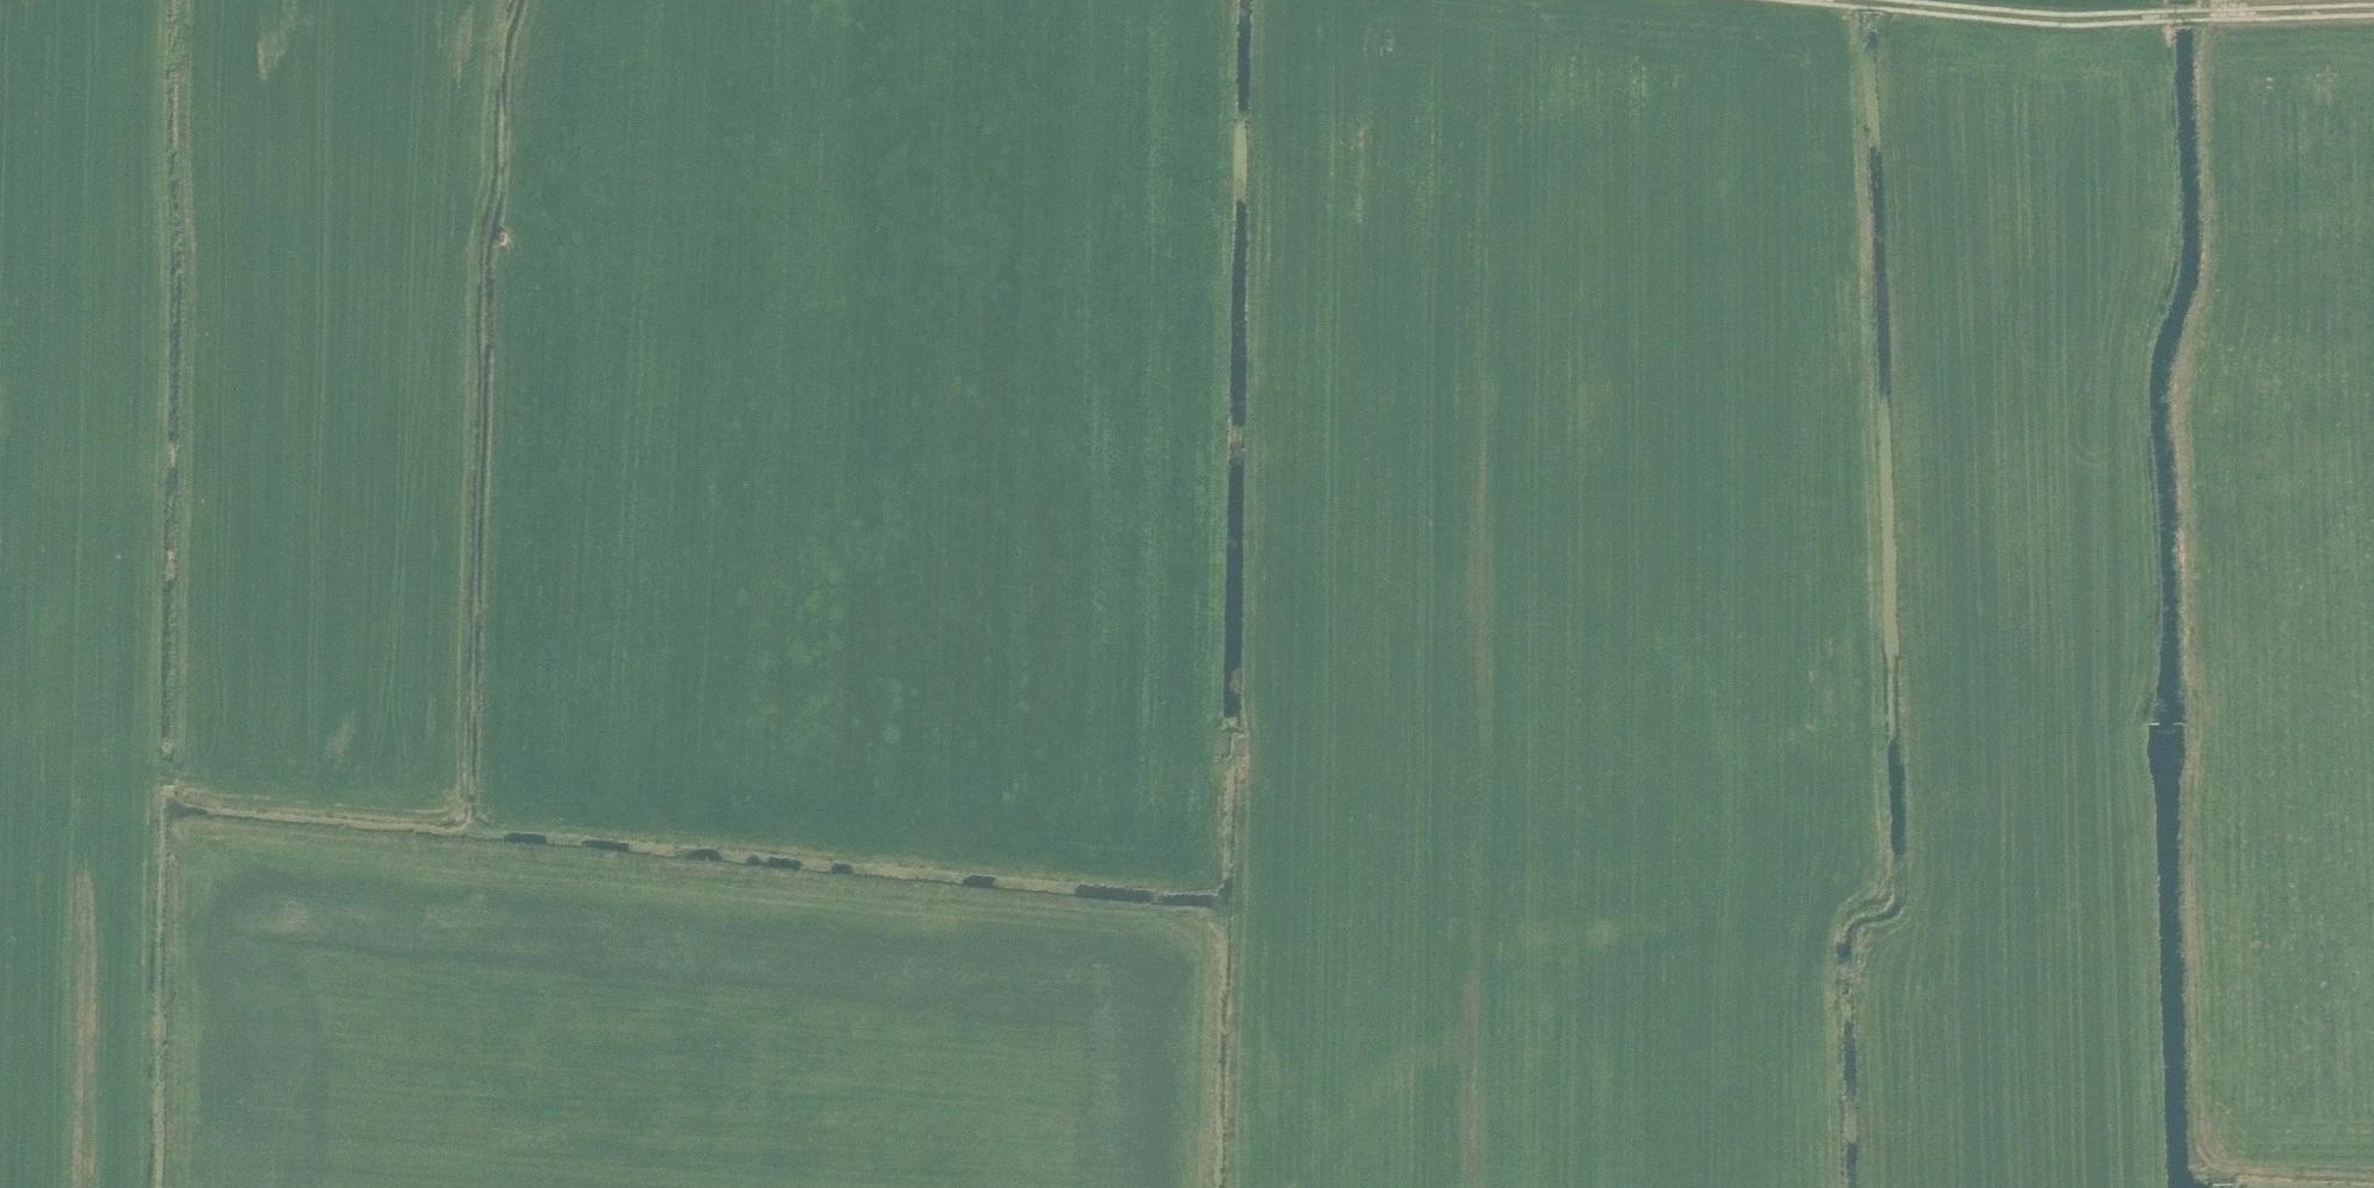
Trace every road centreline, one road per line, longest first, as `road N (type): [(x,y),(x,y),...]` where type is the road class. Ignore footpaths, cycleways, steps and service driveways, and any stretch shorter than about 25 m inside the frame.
road 1 (track): [(2373,9),(2074,19),(1819,0)]

